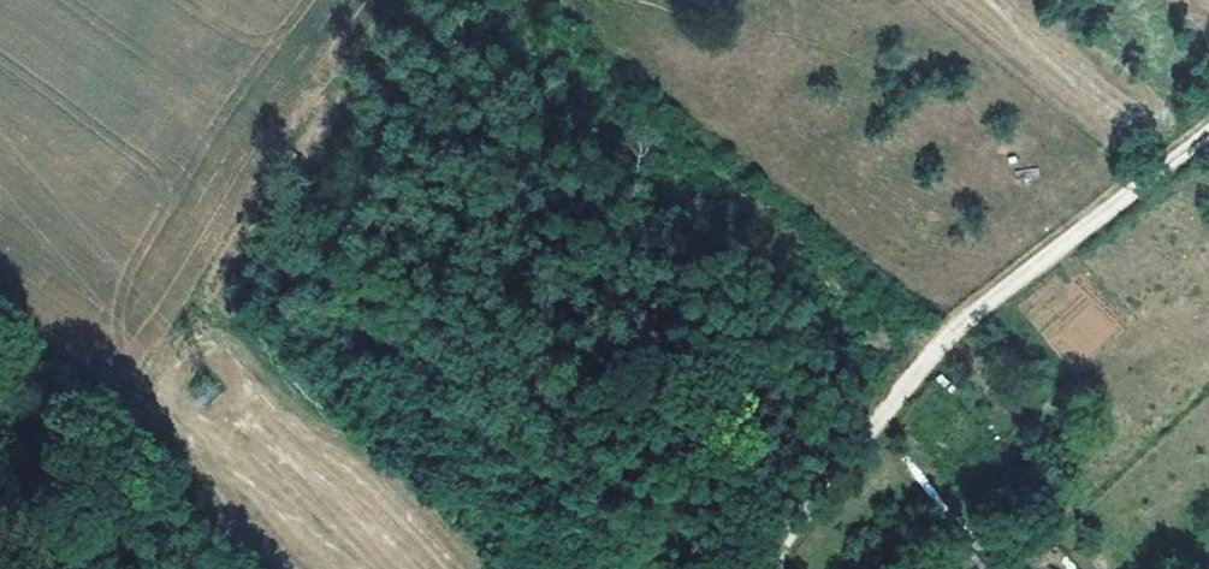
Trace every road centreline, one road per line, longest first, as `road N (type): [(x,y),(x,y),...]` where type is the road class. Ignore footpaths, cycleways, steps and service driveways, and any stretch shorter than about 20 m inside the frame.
road 1 (track): [(788,568),(786,552),(874,411),(998,293),(1208,131)]

